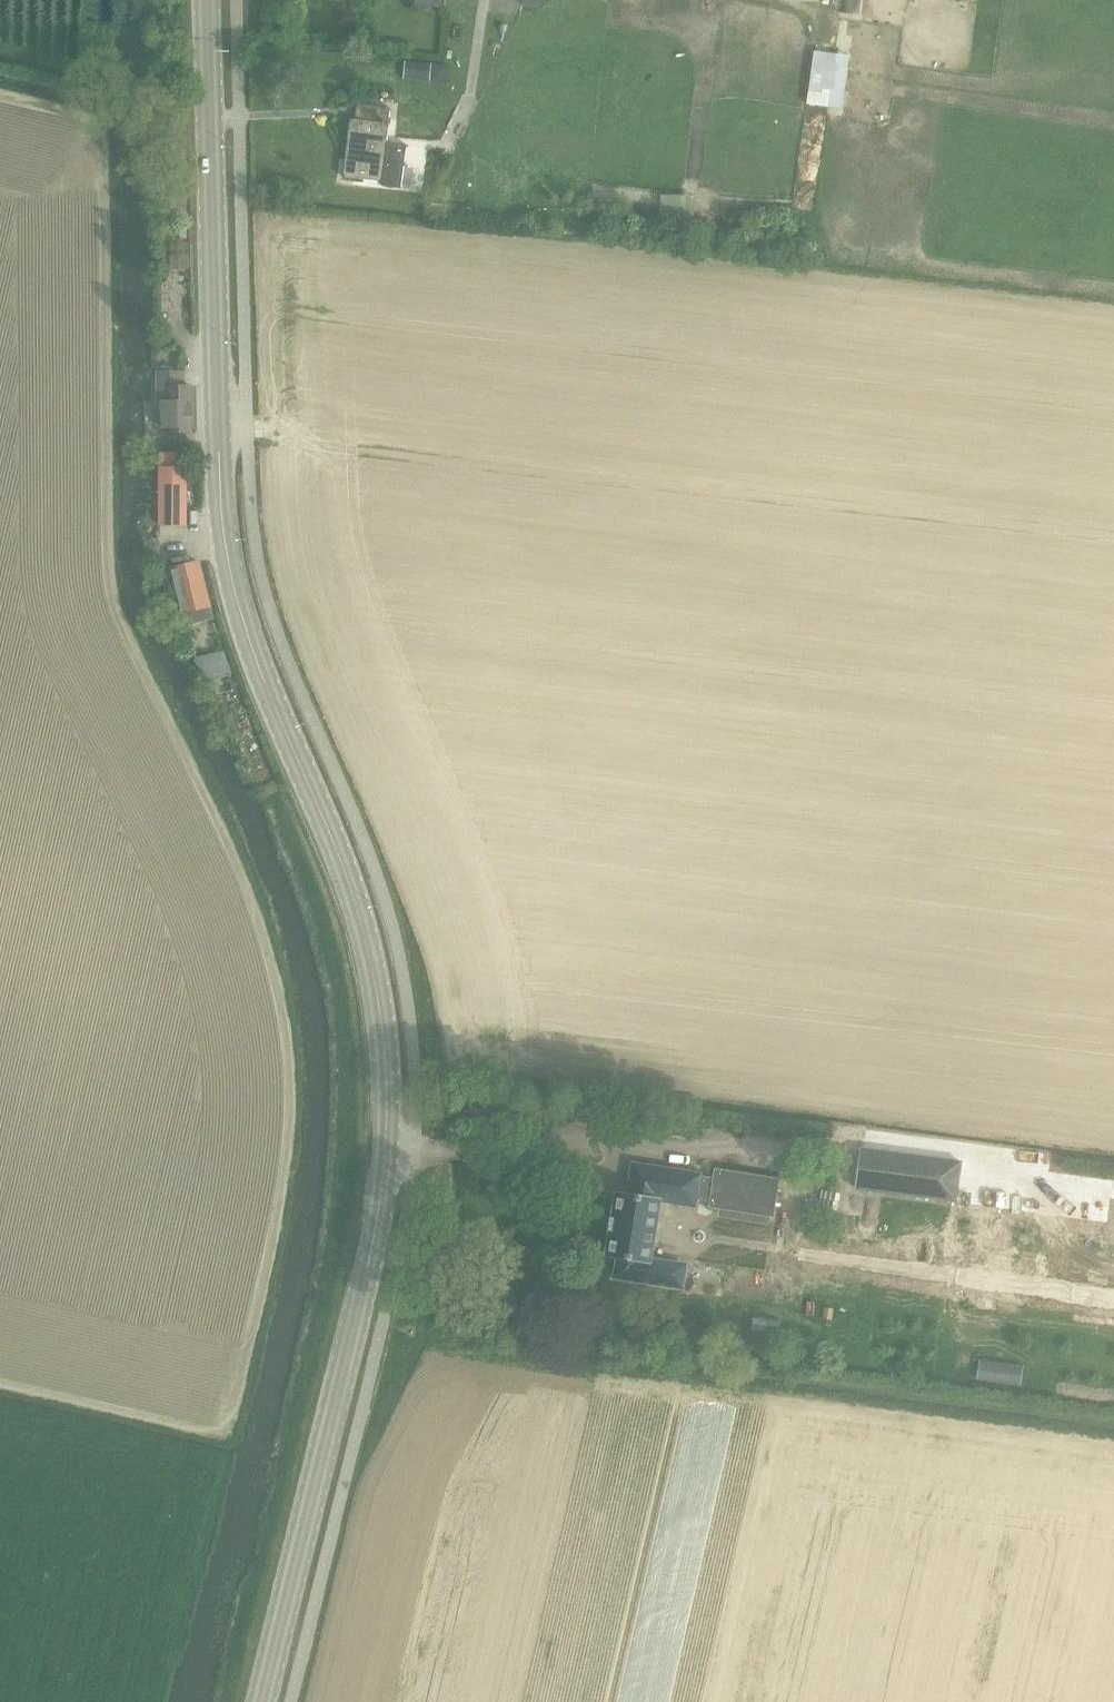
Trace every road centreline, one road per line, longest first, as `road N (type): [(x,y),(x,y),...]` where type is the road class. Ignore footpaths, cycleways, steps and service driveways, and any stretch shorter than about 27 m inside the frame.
road 1 (secondary): [(262,1701),(375,1238),(387,1077),(360,916),(255,657),(224,539),(207,0)]
road 2 (track): [(0,52),(83,72),(89,0)]

